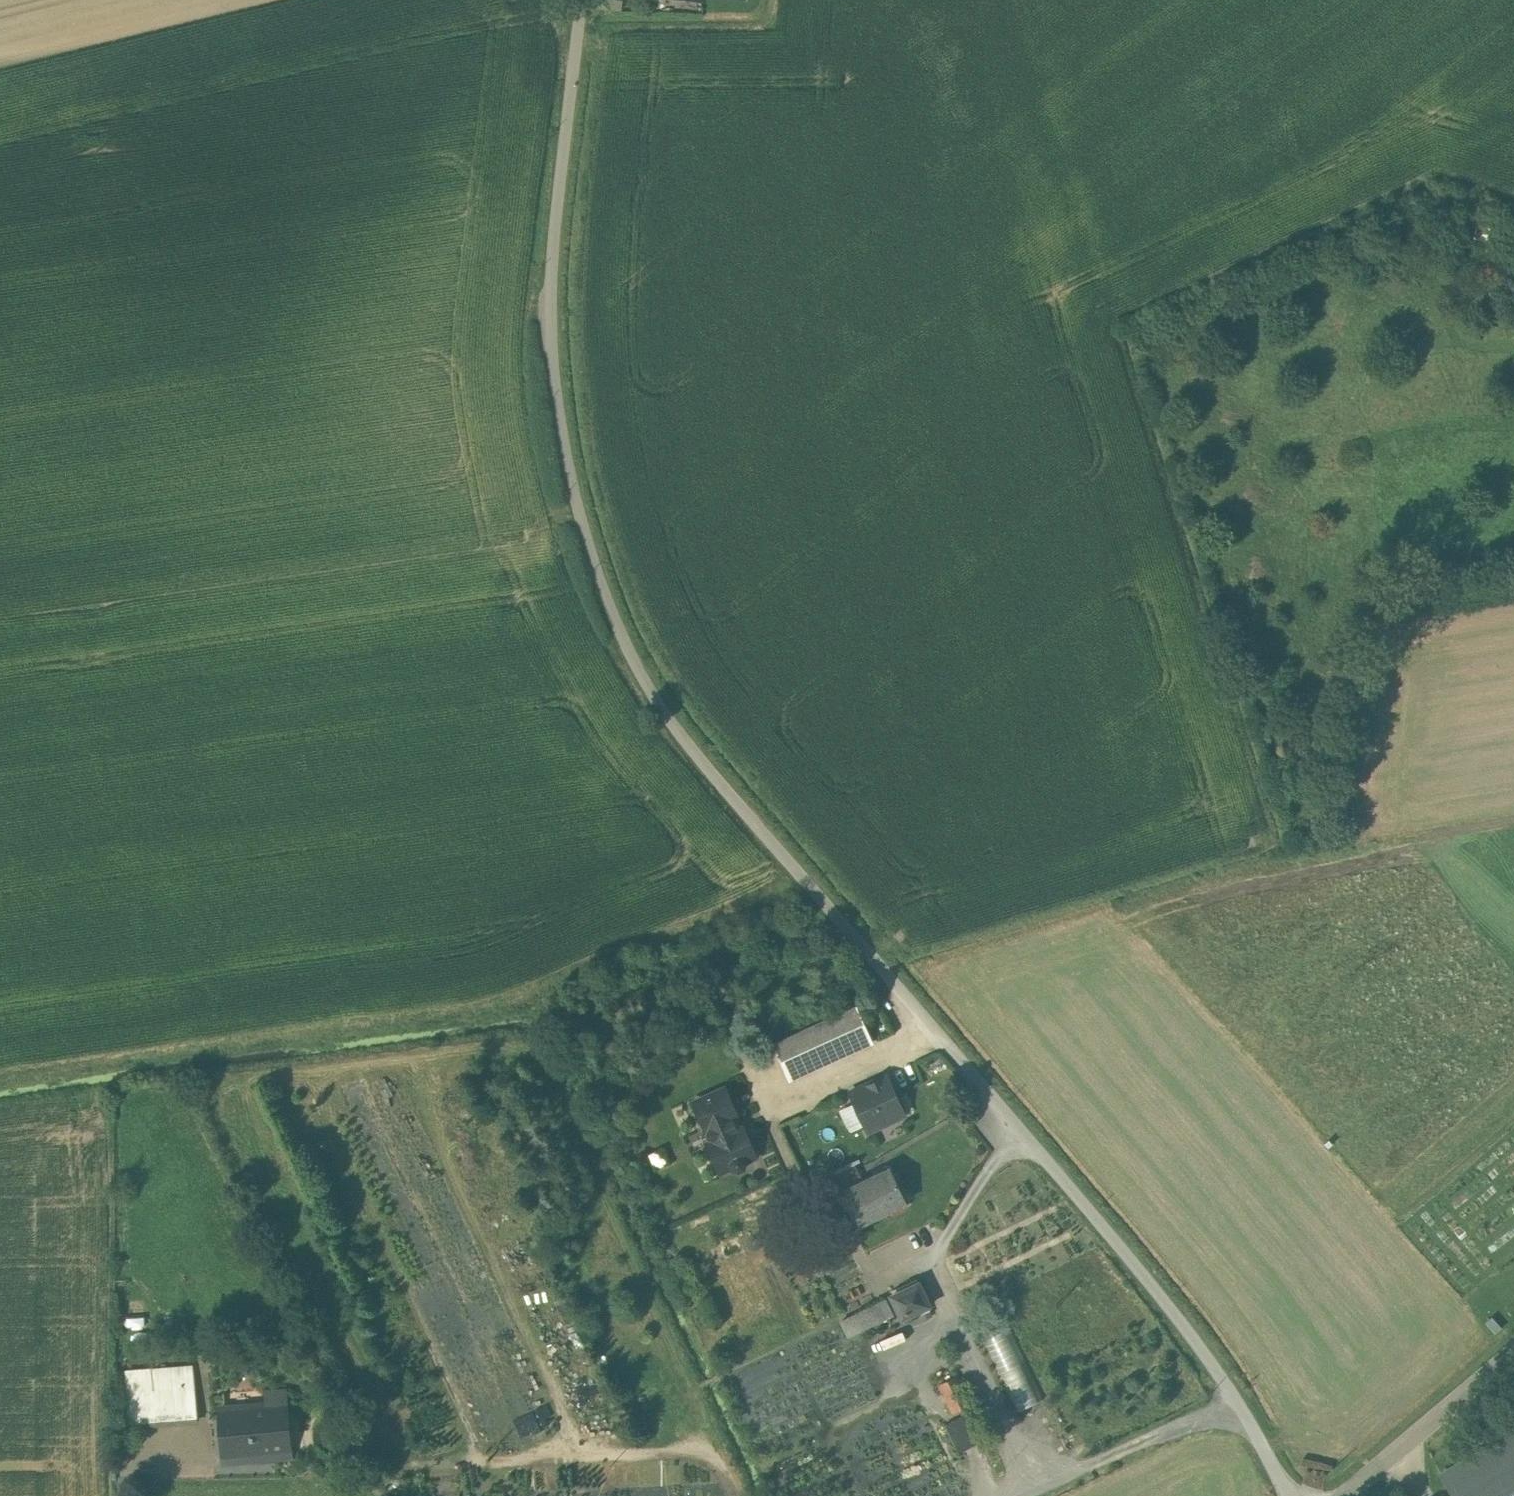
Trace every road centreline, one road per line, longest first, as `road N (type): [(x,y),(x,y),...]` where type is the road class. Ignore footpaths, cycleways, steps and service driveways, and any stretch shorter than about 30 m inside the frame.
road 1 (residential): [(1289,1495),(1181,1313),(681,729),(623,634),(570,464),(555,343),(554,274),(580,0)]
road 2 (track): [(735,1495),(710,1457),(692,1452),(377,1467)]
road 3 (track): [(1038,1489),(926,1264)]
road 4 (track): [(1240,1412),(1186,1420),(1024,1495)]
road 5 (unclassified): [(1342,1495),(1513,1358)]

